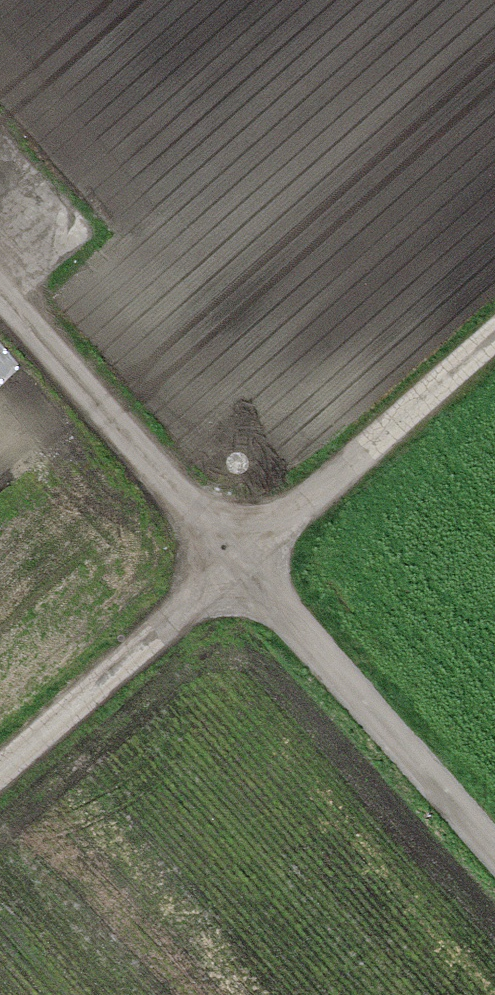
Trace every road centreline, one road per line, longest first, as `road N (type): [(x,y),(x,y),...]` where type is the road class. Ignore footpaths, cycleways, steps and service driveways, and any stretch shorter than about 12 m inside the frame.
road 1 (track): [(494,859),(0,301)]
road 2 (track): [(0,779),(494,342)]

